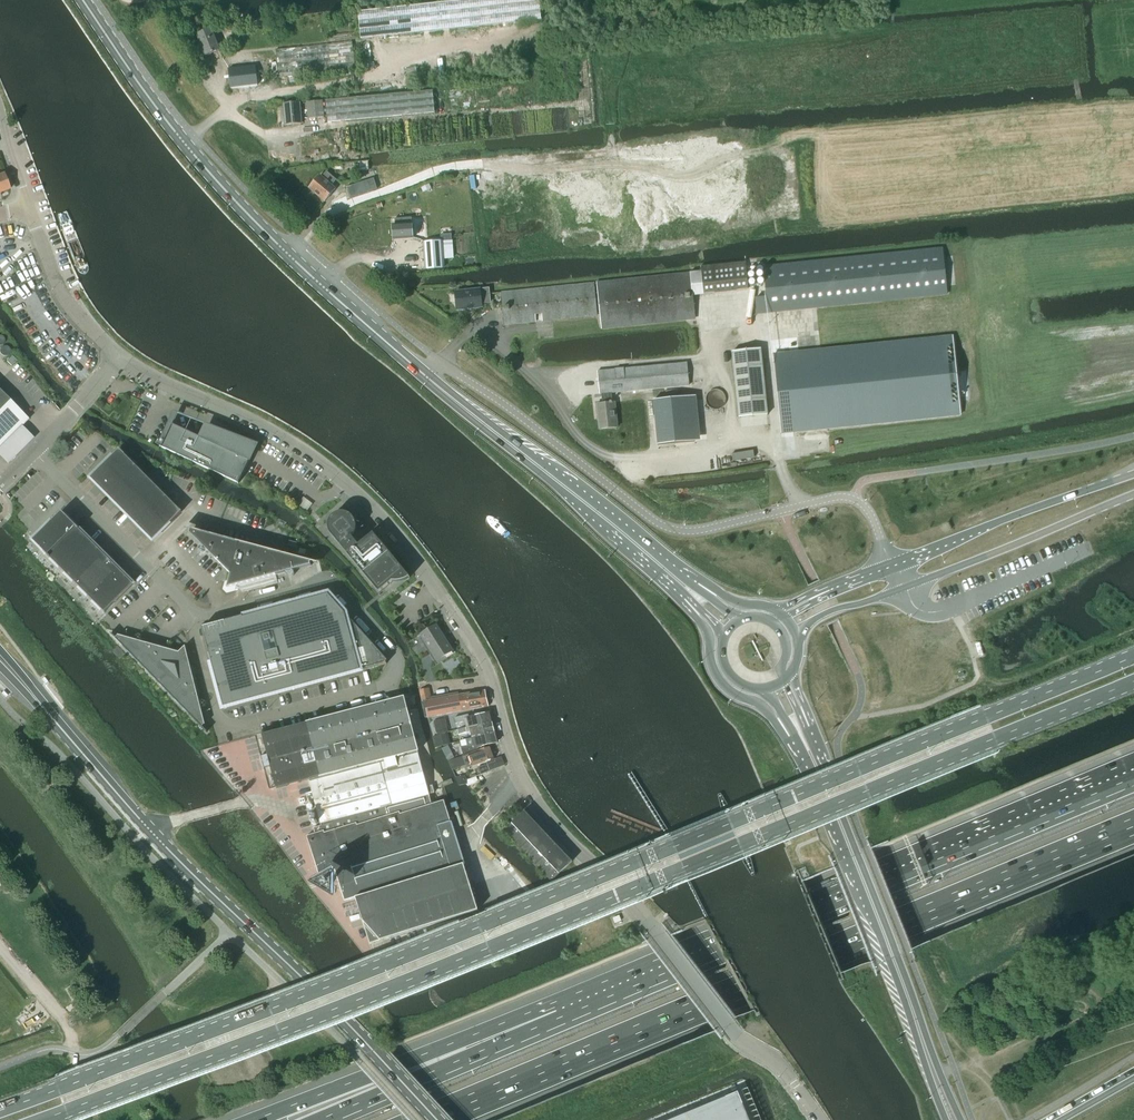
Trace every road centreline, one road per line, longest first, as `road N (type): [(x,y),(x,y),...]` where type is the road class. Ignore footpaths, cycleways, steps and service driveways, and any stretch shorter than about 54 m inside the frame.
road 1 (primary): [(1133,658),(507,921),(0,1110)]
road 2 (primary): [(41,1119),(489,953),(1133,683)]
road 3 (motorway): [(429,1119),(1133,826)]
road 4 (motorway): [(1133,777),(559,1017)]
road 5 (residential): [(521,776),(485,662),(365,498),(283,437),(119,355)]
road 6 (secondary): [(437,1119),(176,857),(67,734)]
road 7 (unclassified): [(192,617),(219,718),(233,727),(382,685),(394,666),(392,650),(332,581),(218,612)]
road 8 (primary): [(428,378),(243,214),(83,0)]
road 9 (unclassified): [(822,1119),(777,1062),(736,1034),(521,776)]
road 10 (unclassified): [(780,510),(698,530),(663,525),(442,363)]
road 11 (primary): [(934,1073),(811,754)]
road 12 (motorway): [(559,1017),(254,1119)]
road 13 (primary): [(665,568),(428,378)]
road 14 (motorway): [(559,1017),(318,1119)]
road 15 (primary): [(1133,474),(892,566)]
road 16 (primary): [(906,587),(1133,494)]
road 17 (unclassified): [(33,452),(192,617)]
road 18 (track): [(436,117),(587,103),(584,61)]
road 19 (primary): [(685,598),(708,630),(719,680),(762,705),(790,736)]
road 20 (residential): [(119,355),(54,278),(28,209)]
road 21 (unclassified): [(780,510),(855,499),(872,516),(892,566)]
road 22 (unclassified): [(33,452),(119,355)]
road 23 (primary): [(795,630),(906,587)]

